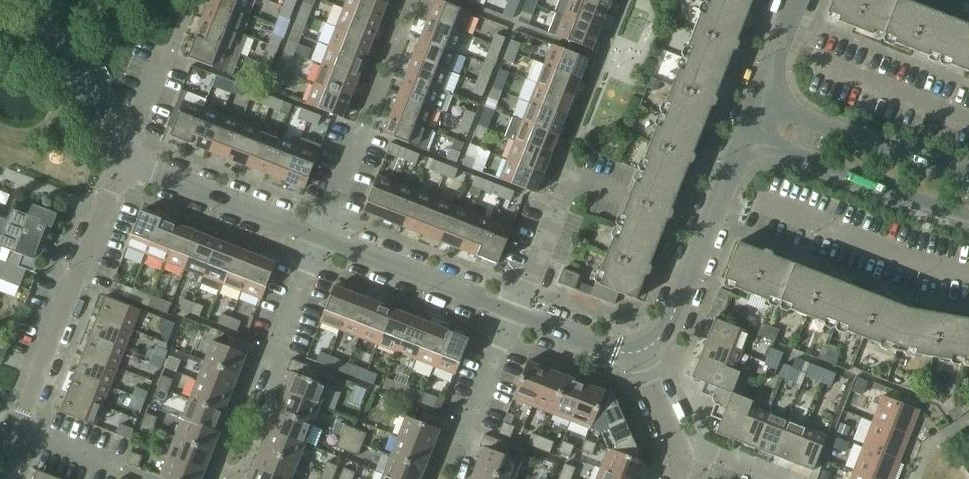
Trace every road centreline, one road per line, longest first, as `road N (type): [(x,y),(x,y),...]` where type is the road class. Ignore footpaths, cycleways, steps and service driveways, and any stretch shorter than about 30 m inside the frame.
road 1 (unclassified): [(639,353),(665,334),(747,135)]
road 2 (tertiary): [(747,135),(968,214)]
road 3 (residential): [(20,427),(104,215)]
road 4 (residential): [(968,269),(921,262),(758,200)]
road 5 (tertiary): [(968,173),(761,101)]
road 6 (unclassified): [(321,238),(125,163)]
road 7 (unclassified): [(516,314),(321,238)]
road 8 (unclassified): [(125,163),(79,66),(0,27)]
road 9 (residential): [(516,314),(587,132)]
road 10 (residential): [(968,121),(813,64)]
road 11 (unclassified): [(639,353),(616,352),(516,314)]
road 12 (residential): [(277,350),(321,238)]

